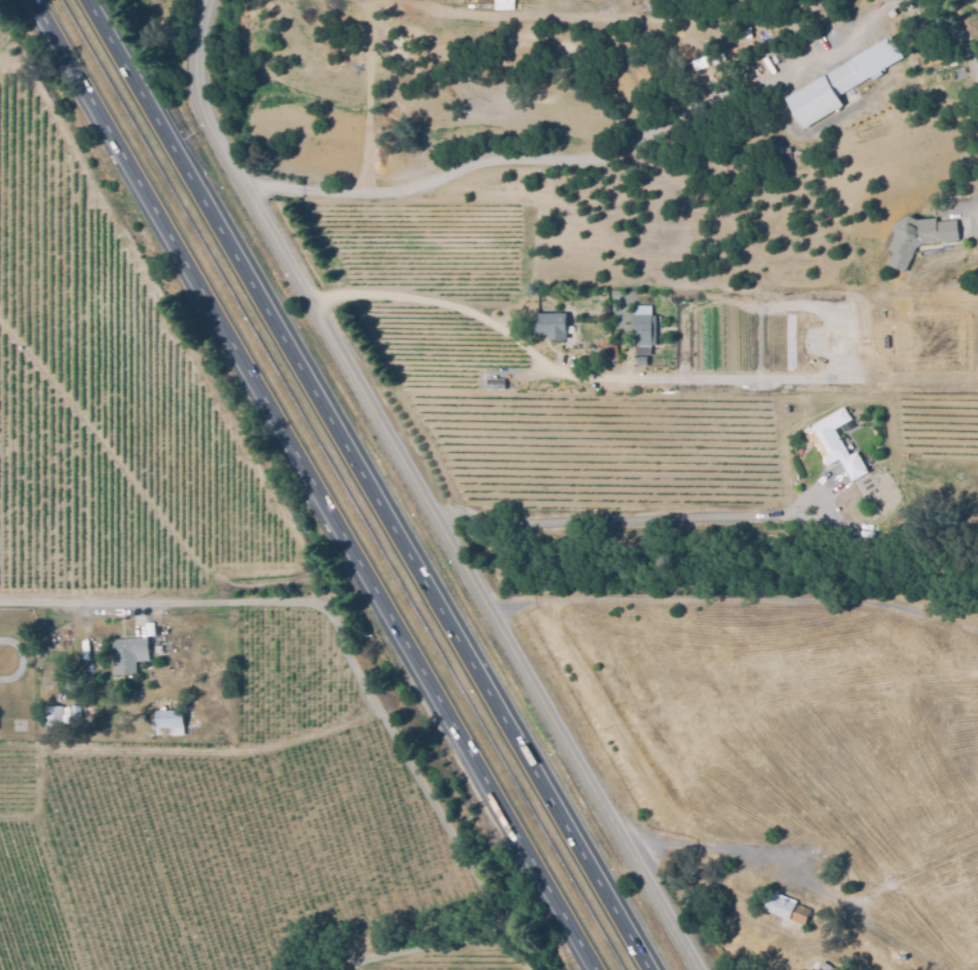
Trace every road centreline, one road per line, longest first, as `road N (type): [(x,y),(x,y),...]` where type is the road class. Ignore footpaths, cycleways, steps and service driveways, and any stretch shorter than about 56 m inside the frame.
road 1 (motorway): [(33,0),(596,969)]
road 2 (motorway): [(649,969),(86,0)]
road 3 (tertiary): [(691,969),(201,117),(196,48),(208,0)]
road 4 (track): [(977,640),(948,638),(881,602),(539,601),(494,618)]
road 5 (residential): [(0,605),(305,603)]

